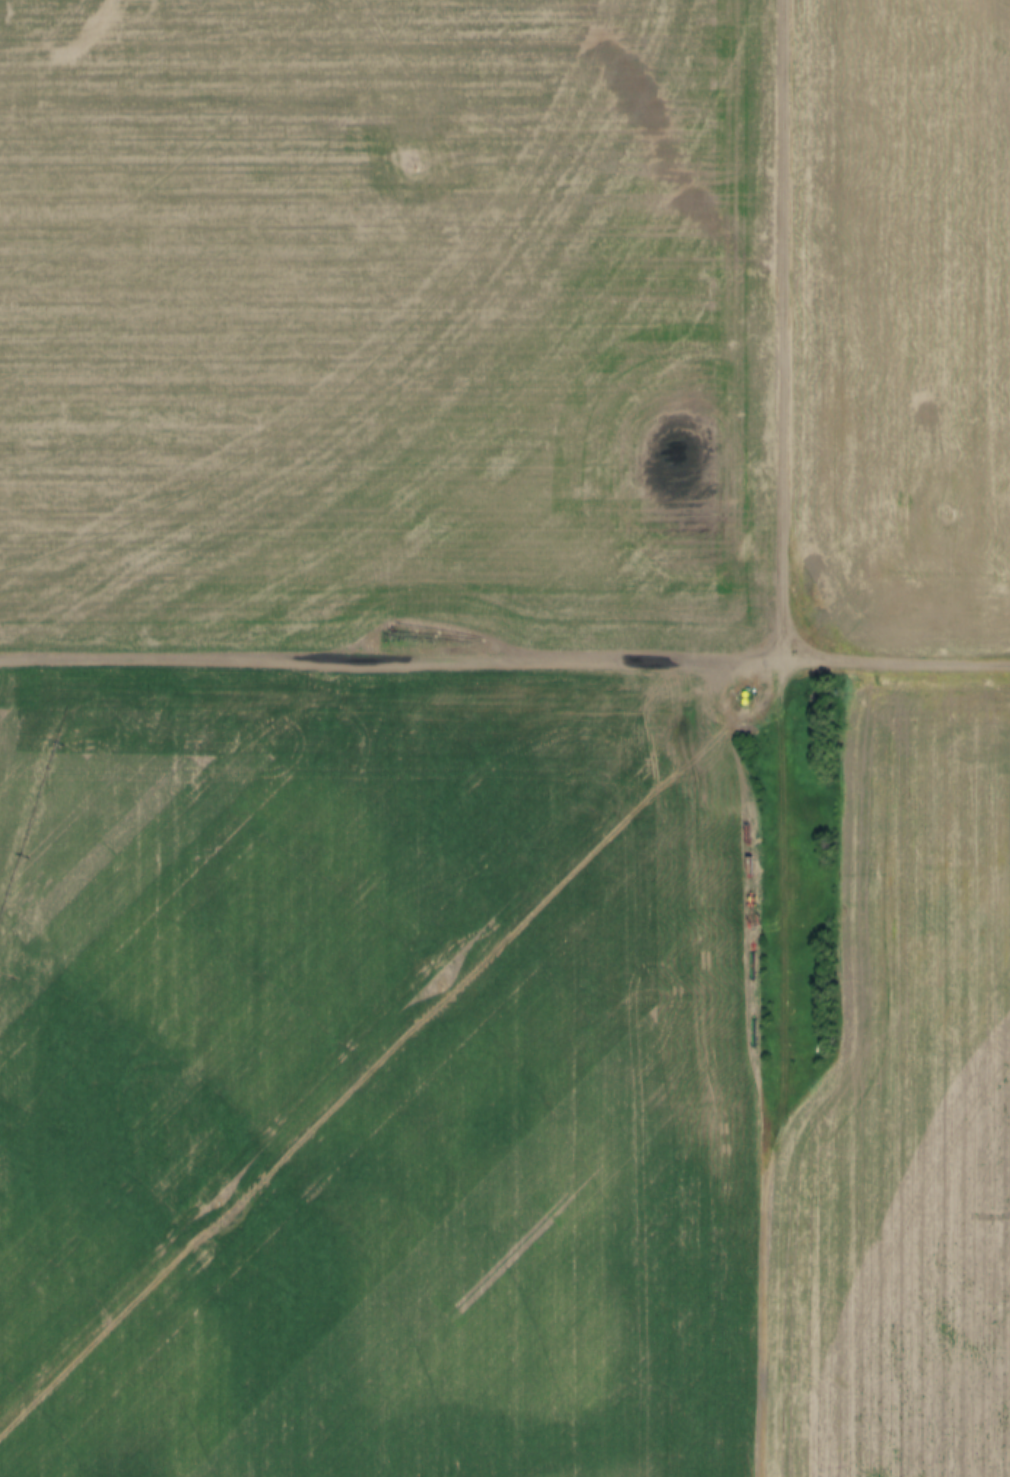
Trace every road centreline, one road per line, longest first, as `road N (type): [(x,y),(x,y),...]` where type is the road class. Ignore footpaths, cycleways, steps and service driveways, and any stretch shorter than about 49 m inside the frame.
road 1 (track): [(785,0),(787,1110),(768,1172),(765,1476)]
road 2 (track): [(1009,659),(0,653)]

